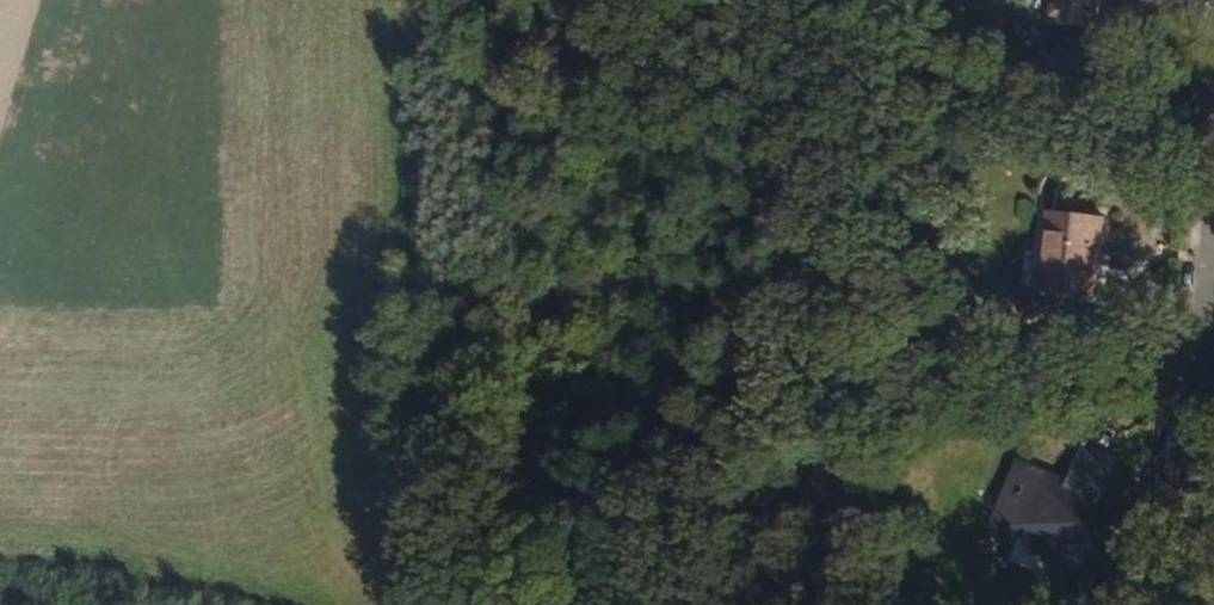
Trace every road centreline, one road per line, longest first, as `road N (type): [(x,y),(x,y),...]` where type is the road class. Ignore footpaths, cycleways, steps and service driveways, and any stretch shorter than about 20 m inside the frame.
road 1 (track): [(553,0),(594,205),(535,383),(483,604)]
road 2 (residential): [(1213,153),(1178,453),(1213,583)]

